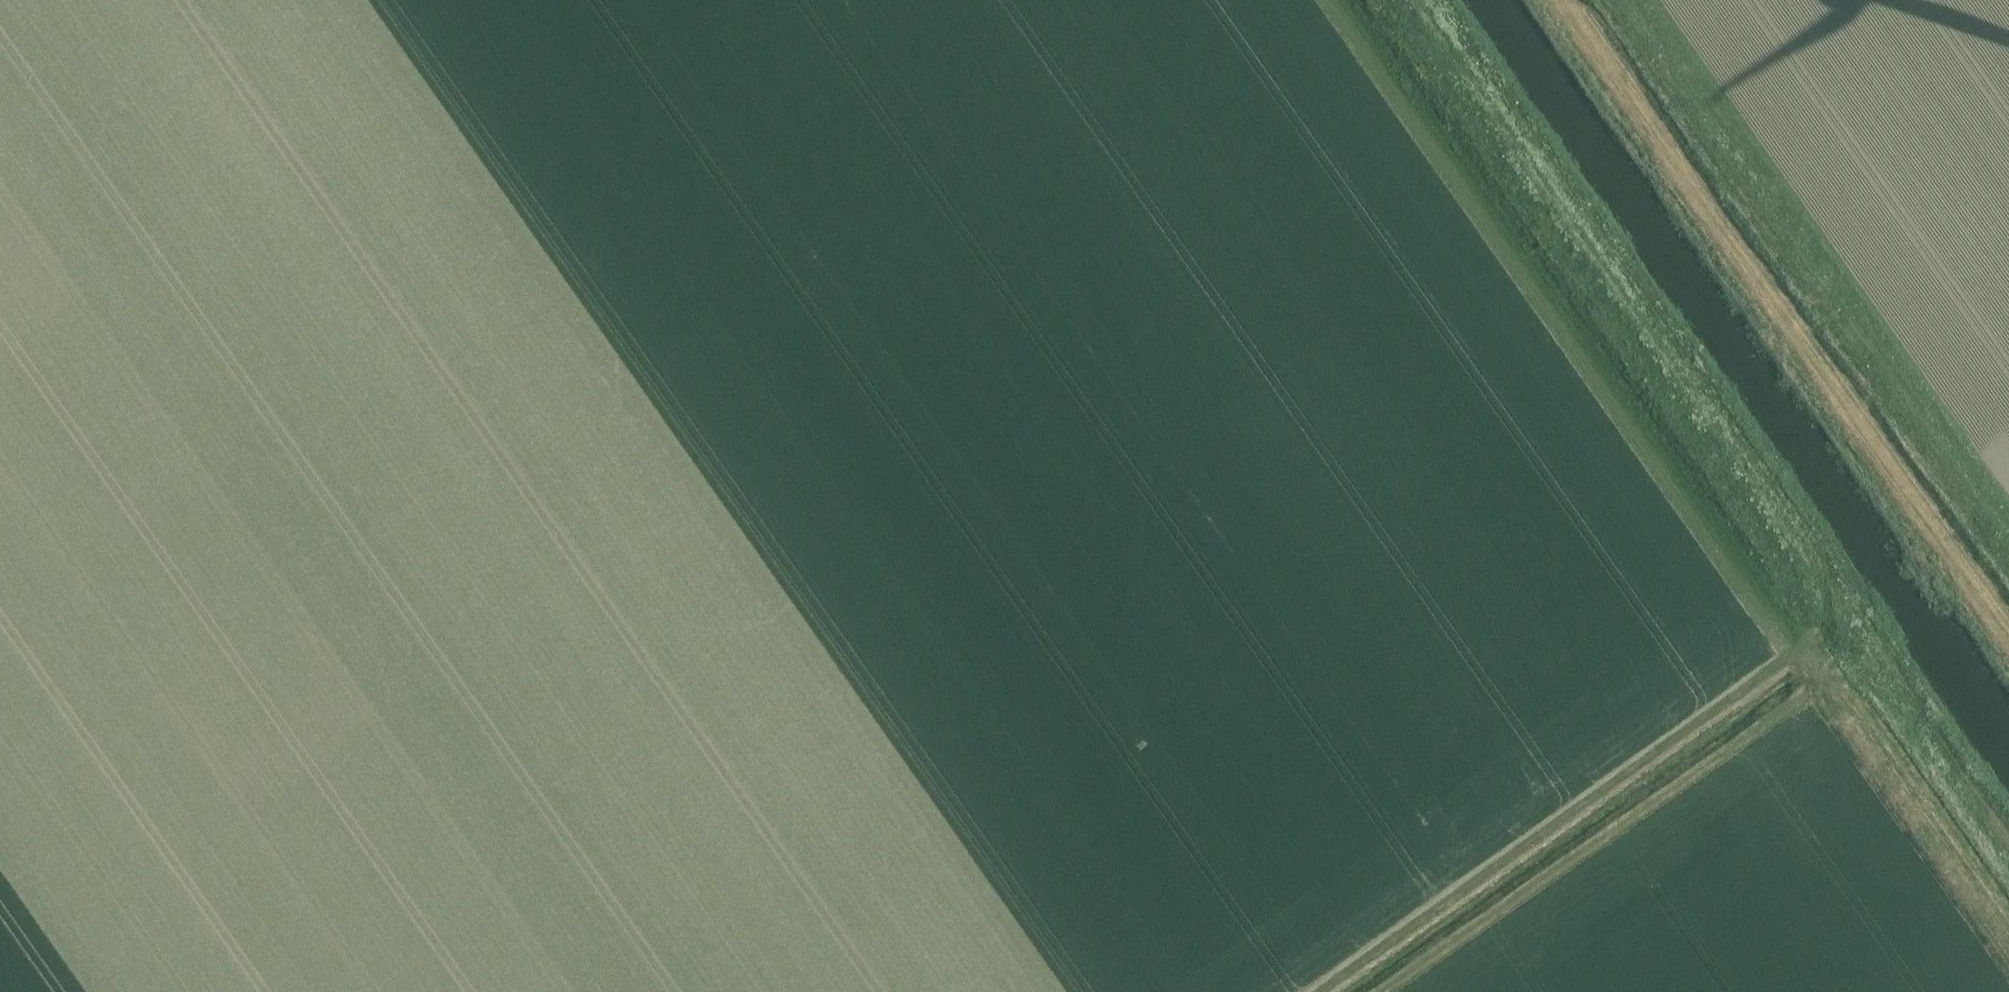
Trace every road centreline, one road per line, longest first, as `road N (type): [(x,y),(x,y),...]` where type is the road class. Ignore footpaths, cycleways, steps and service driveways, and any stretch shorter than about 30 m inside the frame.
road 1 (track): [(1435,0),(1771,476),(2008,834)]

